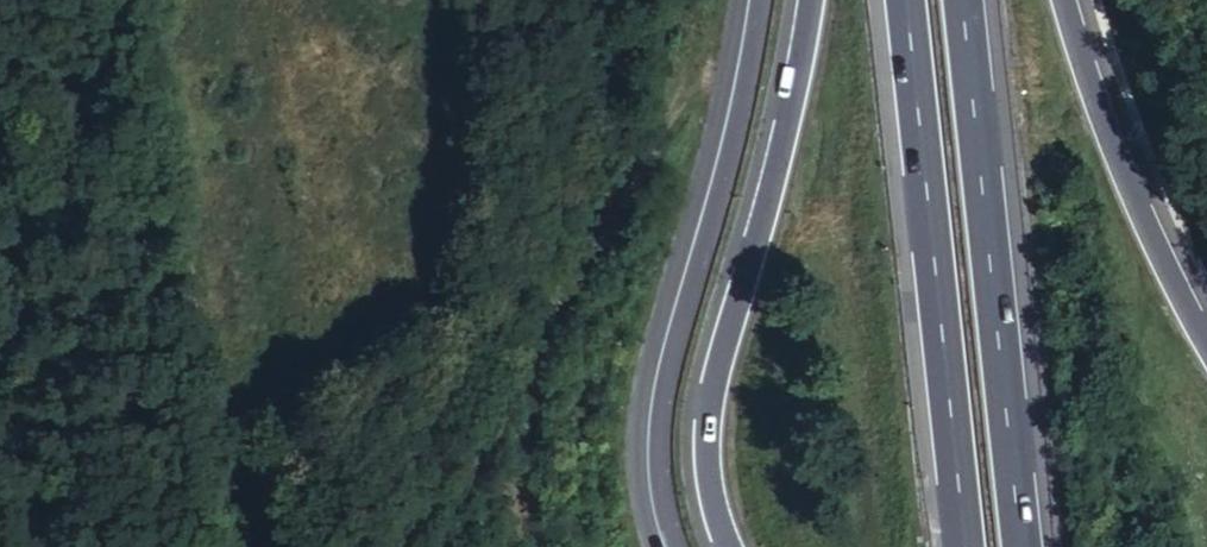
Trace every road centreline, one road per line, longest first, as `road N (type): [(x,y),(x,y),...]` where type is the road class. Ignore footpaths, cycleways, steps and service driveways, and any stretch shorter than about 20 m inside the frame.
road 1 (trunk): [(814,0),(794,116),(709,411),(711,489),(734,546)]
road 2 (secondary): [(746,0),(723,127),(658,362),(650,433),(672,546)]
road 3 (track): [(148,0),(228,546)]
road 4 (trunk): [(1027,546),(966,0)]
road 5 (trunk): [(910,0),(969,546)]
road 6 (trunk): [(1206,342),(1173,283),(1108,124),(1075,0)]

